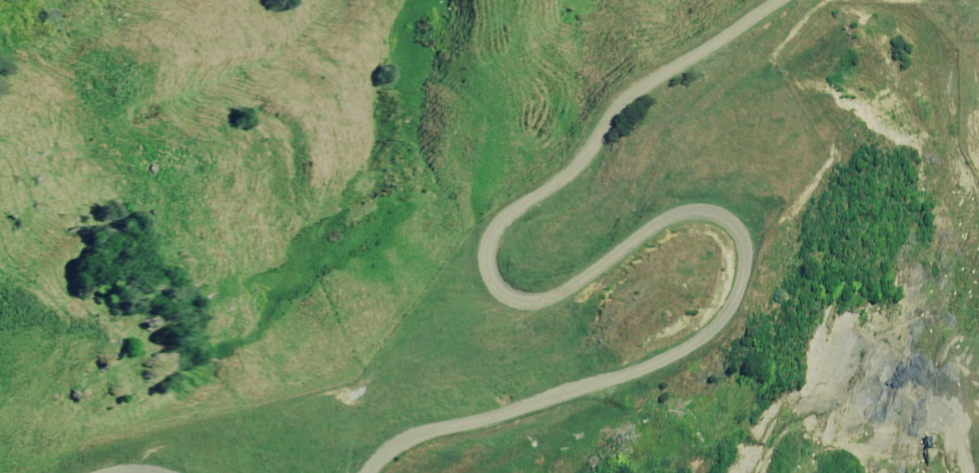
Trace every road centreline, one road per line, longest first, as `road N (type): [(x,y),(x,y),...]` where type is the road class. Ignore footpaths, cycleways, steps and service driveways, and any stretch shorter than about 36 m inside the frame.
road 1 (unclassified): [(783,0),(607,118),(561,187),(518,210),(489,240),(485,271),(497,290),(528,302),(582,284),(667,222),(692,214),(729,247),(734,279),(715,314),(685,345),(456,432),(386,472)]

